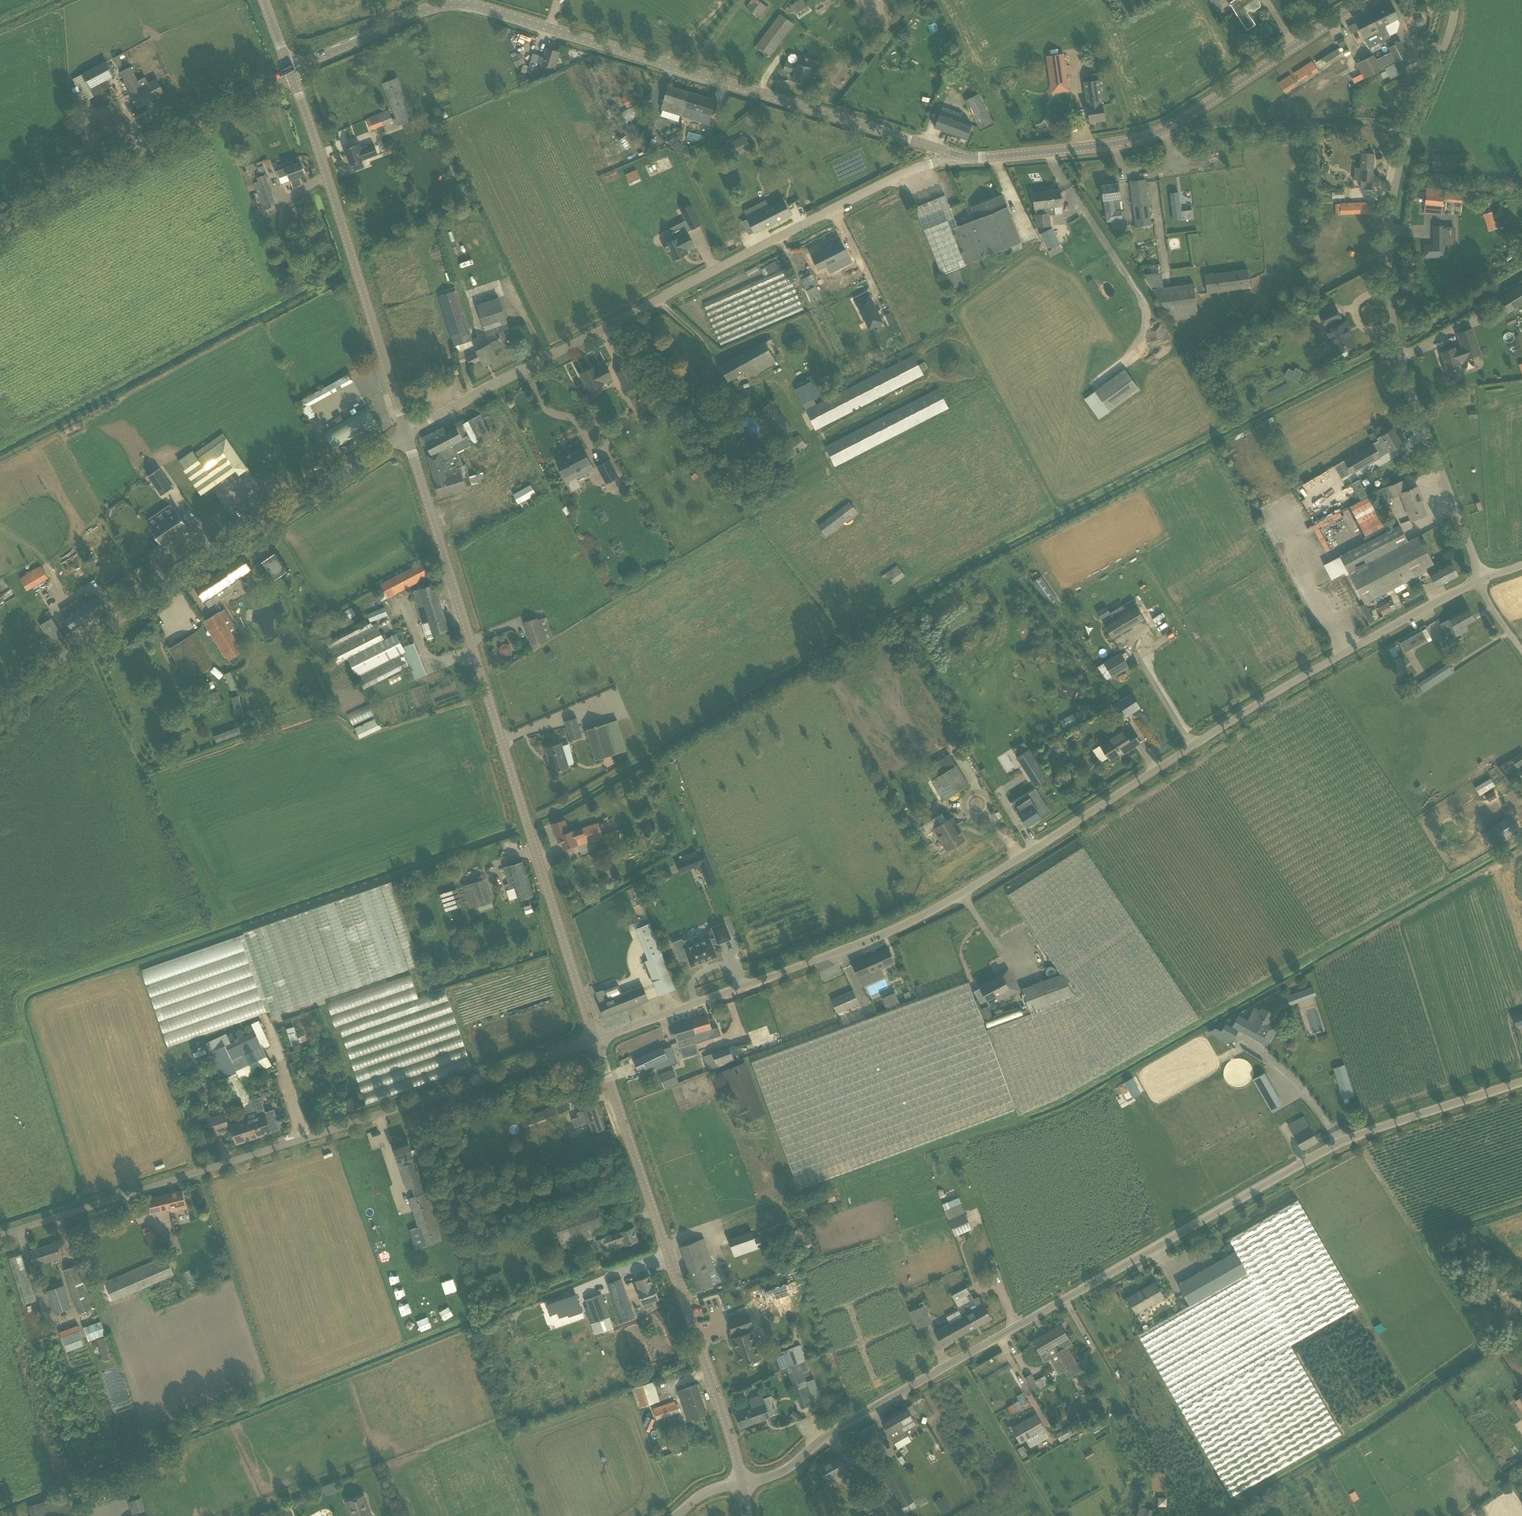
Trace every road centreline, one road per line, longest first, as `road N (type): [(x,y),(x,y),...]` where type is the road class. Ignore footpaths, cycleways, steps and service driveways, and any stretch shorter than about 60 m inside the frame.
road 1 (unclassified): [(599,1040),(904,929),(1322,665),(1479,580)]
road 2 (tertiary): [(458,0),(977,158),(1149,137),(1368,0)]
road 3 (unclassified): [(747,1488),(794,1470),(866,1414),(1321,1152),(1521,1081)]
road 4 (tertiary): [(599,1040),(406,432)]
road 5 (unclassified): [(0,1237),(599,1040)]
road 6 (unclassified): [(1479,580),(1394,332),(1390,289),(1400,165),(1453,0)]
road 7 (unclassified): [(406,432),(911,170)]
road 8 (unclassified): [(0,718),(53,665),(406,432)]
road 9 (tertiary): [(747,1488),(599,1040)]
road 10 (tertiary): [(406,432),(292,71)]
road 11 (tertiary): [(0,224),(292,71)]
road 12 (tertiary): [(292,71),(458,0)]

